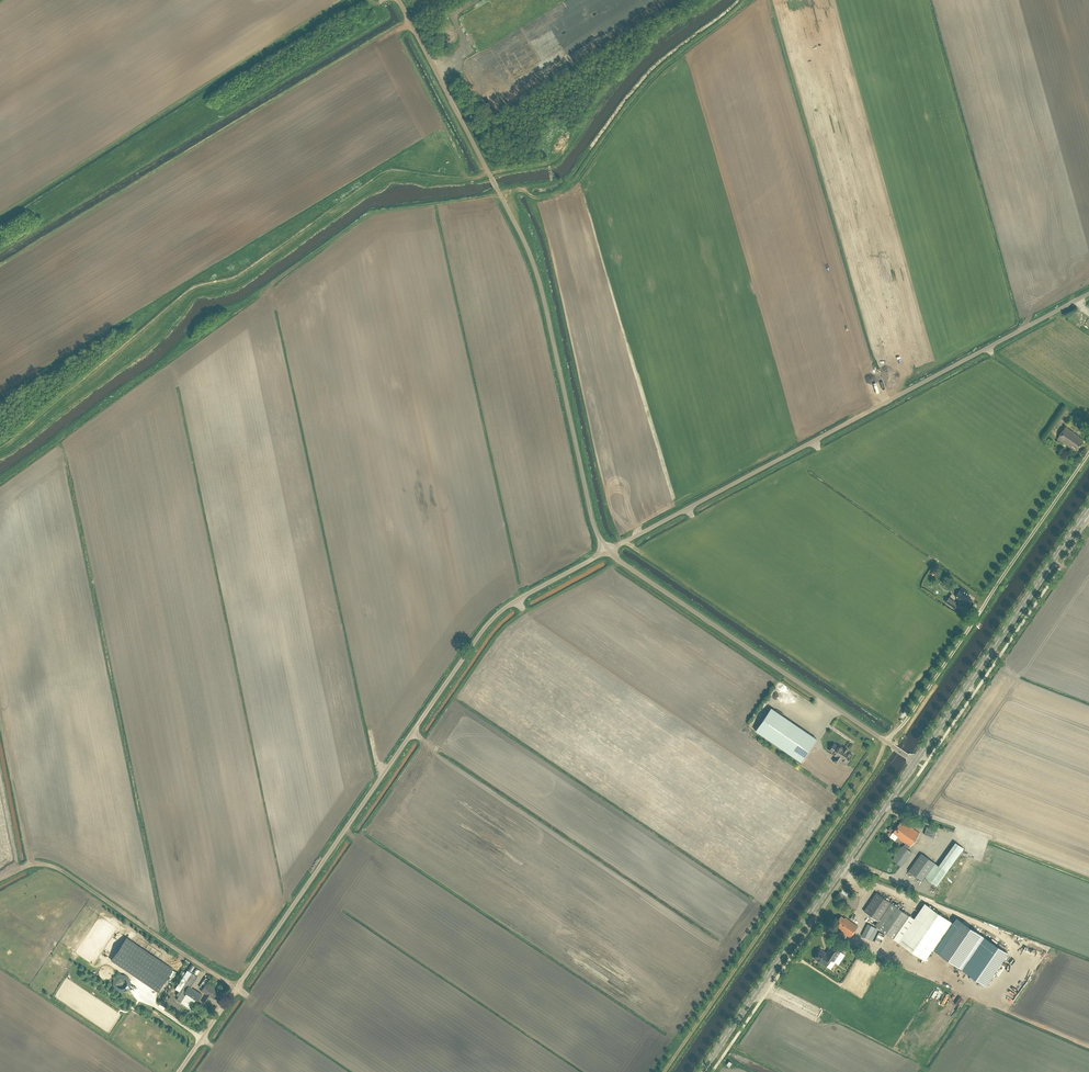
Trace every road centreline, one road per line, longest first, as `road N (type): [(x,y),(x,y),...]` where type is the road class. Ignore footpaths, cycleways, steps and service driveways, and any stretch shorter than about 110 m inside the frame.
road 1 (track): [(663,1071),(1088,452)]
road 2 (unclassified): [(609,550),(593,522),(529,252),(398,0)]
road 3 (unclassified): [(236,987),(495,615),(609,550)]
road 4 (unclassified): [(609,550),(1088,293)]
road 5 (track): [(383,0),(386,16),(378,22),(0,249)]
road 6 (secondary): [(701,1071),(915,761)]
road 7 (unclassified): [(915,761),(609,550)]
road 8 (secondary): [(915,761),(1088,509)]
road 9 (unclassified): [(0,879),(31,864),(58,868),(236,987)]
road 10 (track): [(565,188),(654,74),(746,0)]
road 11 (track): [(31,864),(0,709)]

